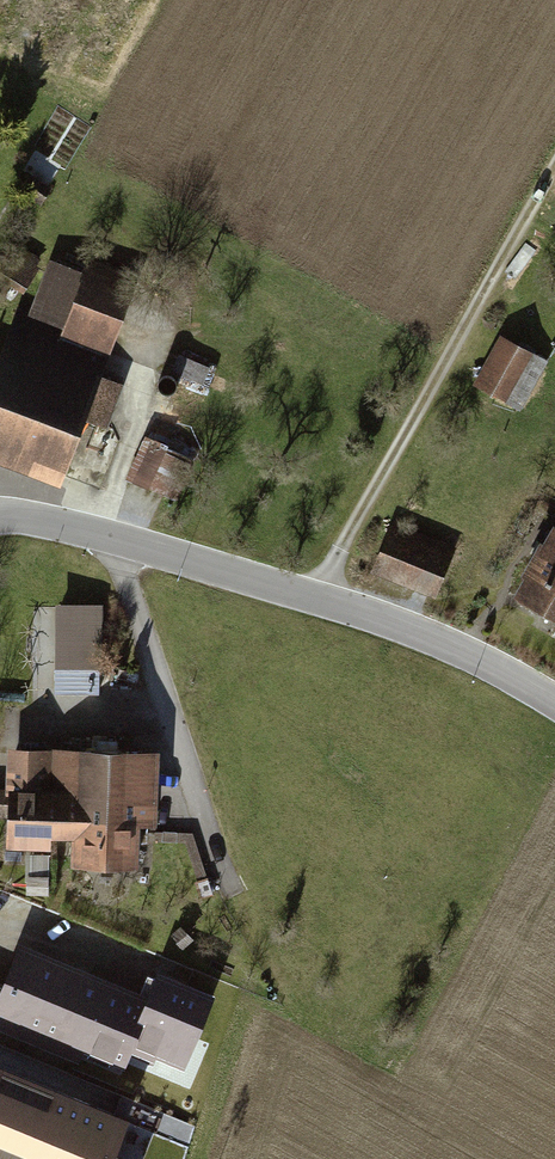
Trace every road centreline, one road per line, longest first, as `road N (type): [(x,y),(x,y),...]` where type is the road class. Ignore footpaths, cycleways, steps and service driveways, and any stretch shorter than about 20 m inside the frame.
road 1 (unclassified): [(0,515),(316,594),(439,641),(554,700)]
road 2 (track): [(316,594),(554,168)]

